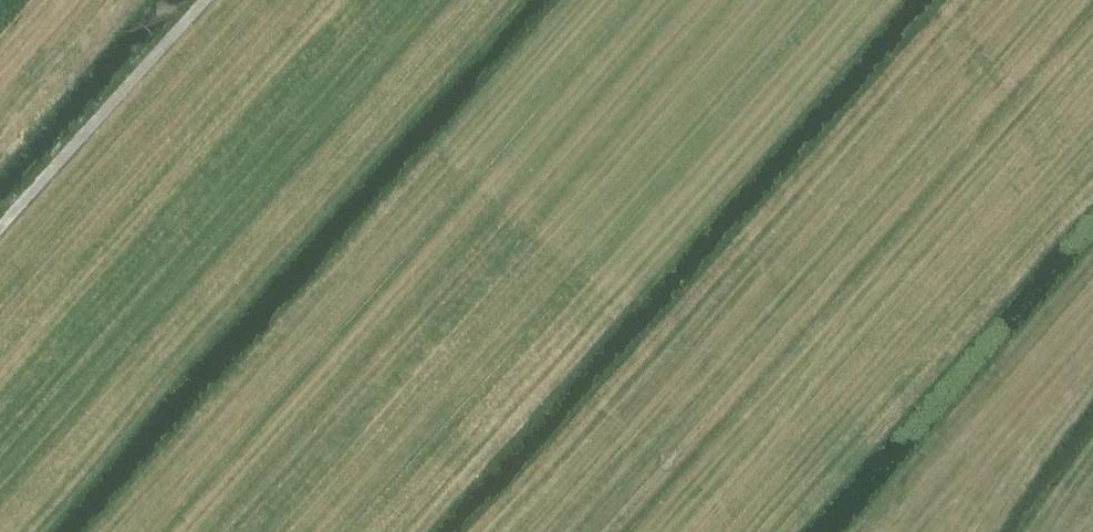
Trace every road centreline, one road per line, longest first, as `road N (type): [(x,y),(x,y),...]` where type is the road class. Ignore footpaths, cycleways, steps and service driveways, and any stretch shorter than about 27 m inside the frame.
road 1 (track): [(0,233),(206,0)]

